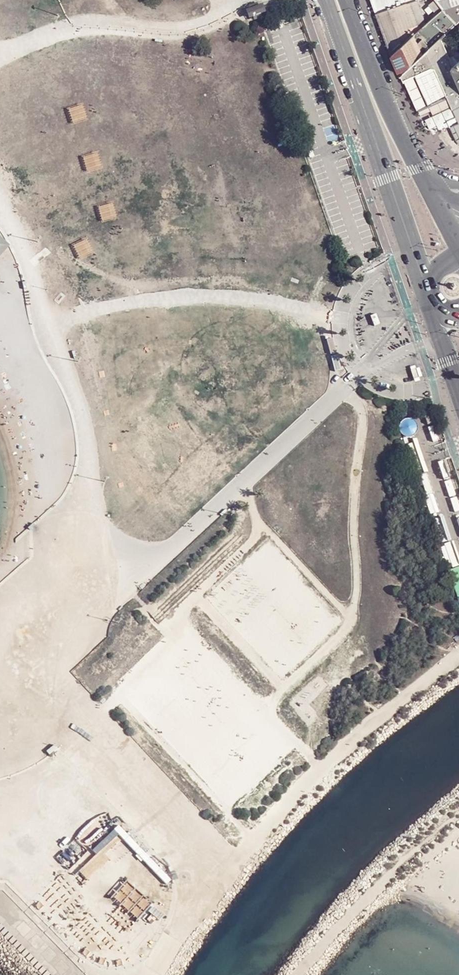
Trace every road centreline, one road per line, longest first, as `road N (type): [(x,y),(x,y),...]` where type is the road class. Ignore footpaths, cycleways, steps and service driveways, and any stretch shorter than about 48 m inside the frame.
road 1 (secondary): [(325,0),(422,278)]
road 2 (secondary): [(425,181),(346,0)]

